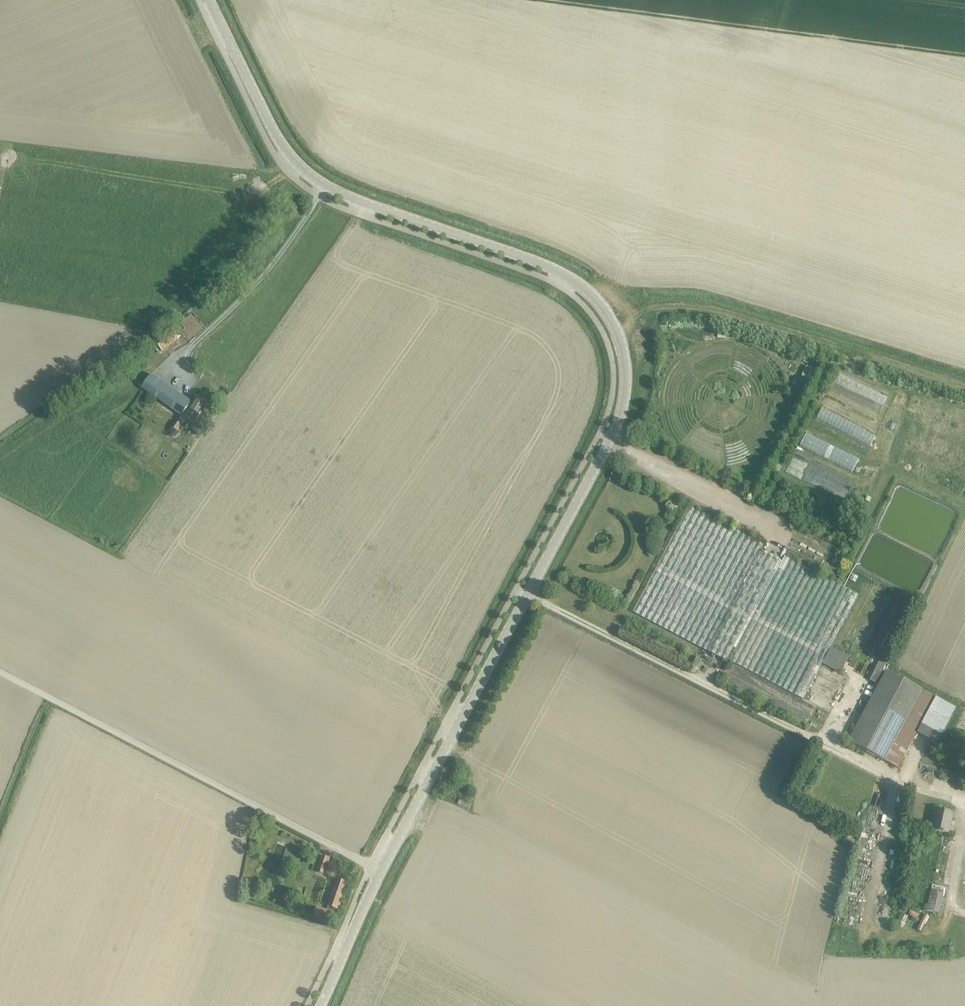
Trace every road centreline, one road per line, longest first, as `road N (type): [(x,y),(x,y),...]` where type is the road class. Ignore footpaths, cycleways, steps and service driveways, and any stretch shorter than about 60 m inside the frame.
road 1 (unclassified): [(322,1005),(382,873),(611,437),(625,364),(607,312),(563,275),(364,203),(300,167),(272,130),(208,0)]

